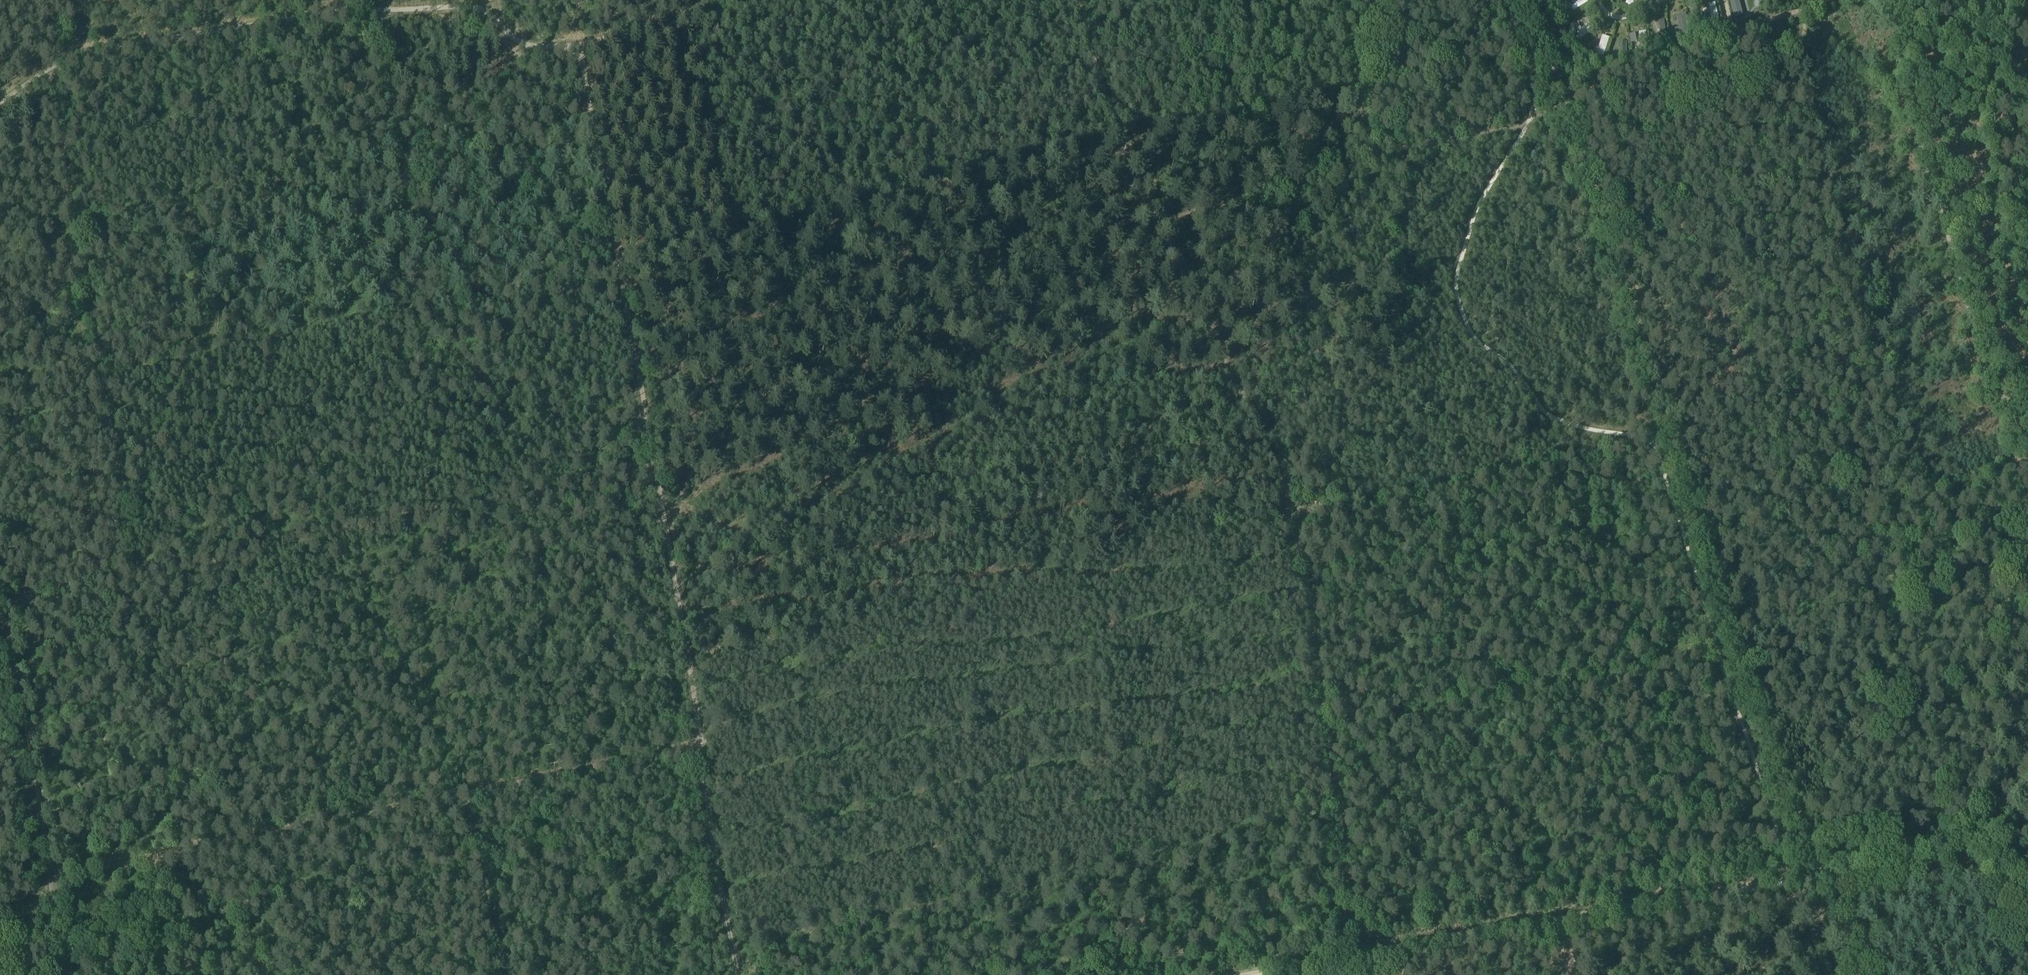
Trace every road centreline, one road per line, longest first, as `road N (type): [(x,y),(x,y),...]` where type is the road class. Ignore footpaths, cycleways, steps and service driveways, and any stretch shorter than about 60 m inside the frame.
road 1 (track): [(1814,873),(1567,103)]
road 2 (track): [(701,745),(577,47)]
road 3 (track): [(654,461),(4,608)]
road 4 (track): [(54,878),(701,745)]
road 5 (track): [(1297,518),(689,666)]
road 6 (track): [(1244,974),(1814,873)]
road 7 (track): [(1358,961),(1297,518)]
road 8 (track): [(0,106),(91,49),(350,11)]
road 9 (track): [(1297,518),(1158,224)]
road 10 (track): [(0,588),(54,878)]
road 11 (track): [(577,47),(521,46),(479,4),(350,11)]
road 12 (track): [(1158,224),(1075,0)]
road 13 (track): [(738,974),(701,745)]
road 14 (track): [(1814,873),(2027,835)]

